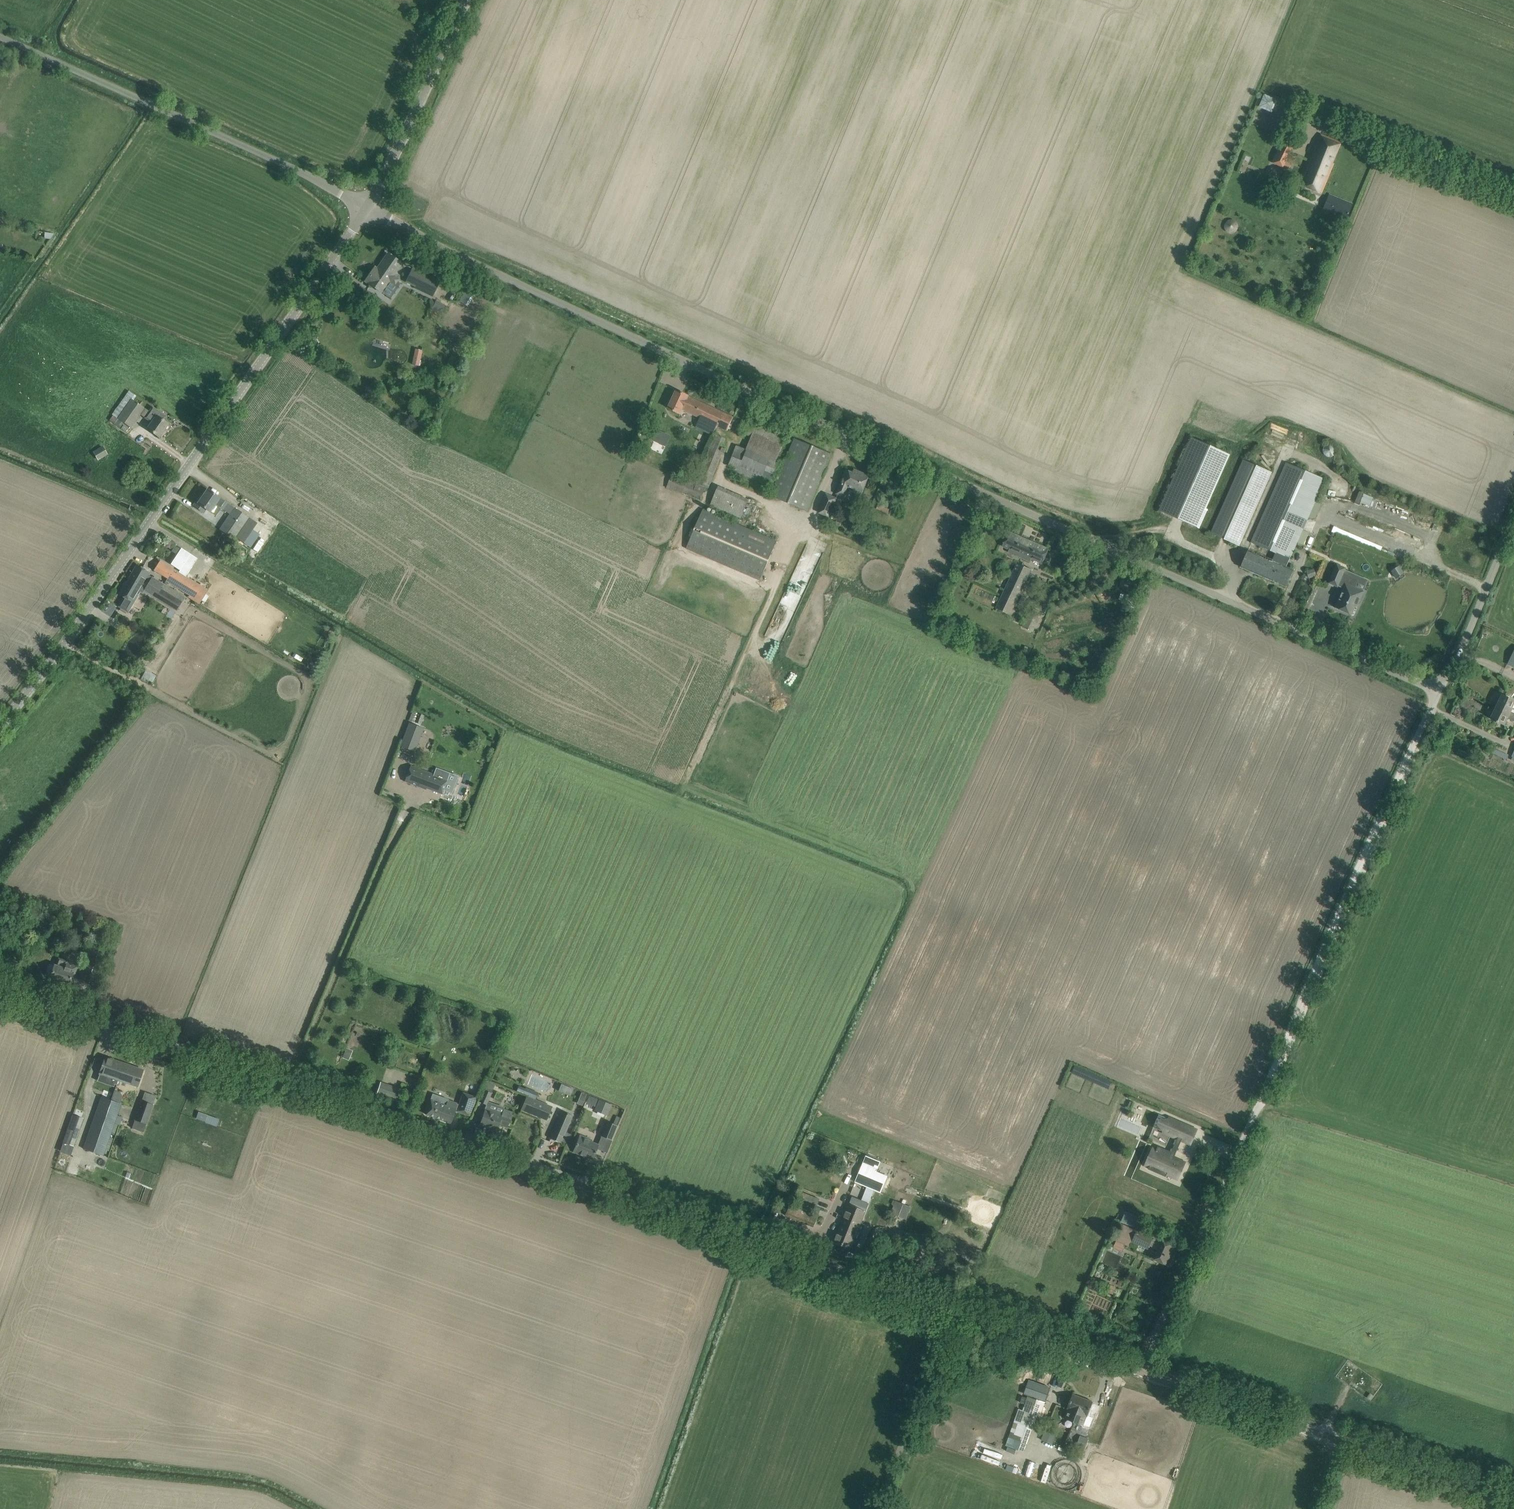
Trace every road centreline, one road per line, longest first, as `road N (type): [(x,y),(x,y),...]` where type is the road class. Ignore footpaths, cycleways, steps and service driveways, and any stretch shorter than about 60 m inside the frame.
road 1 (unclassified): [(1137,1371),(0,995)]
road 2 (unclassified): [(1439,691),(429,243),(369,208)]
road 3 (unclassified): [(1137,1371),(1439,691)]
road 4 (tertiary): [(0,727),(369,208)]
road 5 (unclassified): [(369,208),(0,38)]
road 6 (unclassified): [(1513,1503),(1137,1371)]
road 7 (tertiary): [(369,208),(465,0)]
road 8 (unclassified): [(1439,691),(1513,517)]

